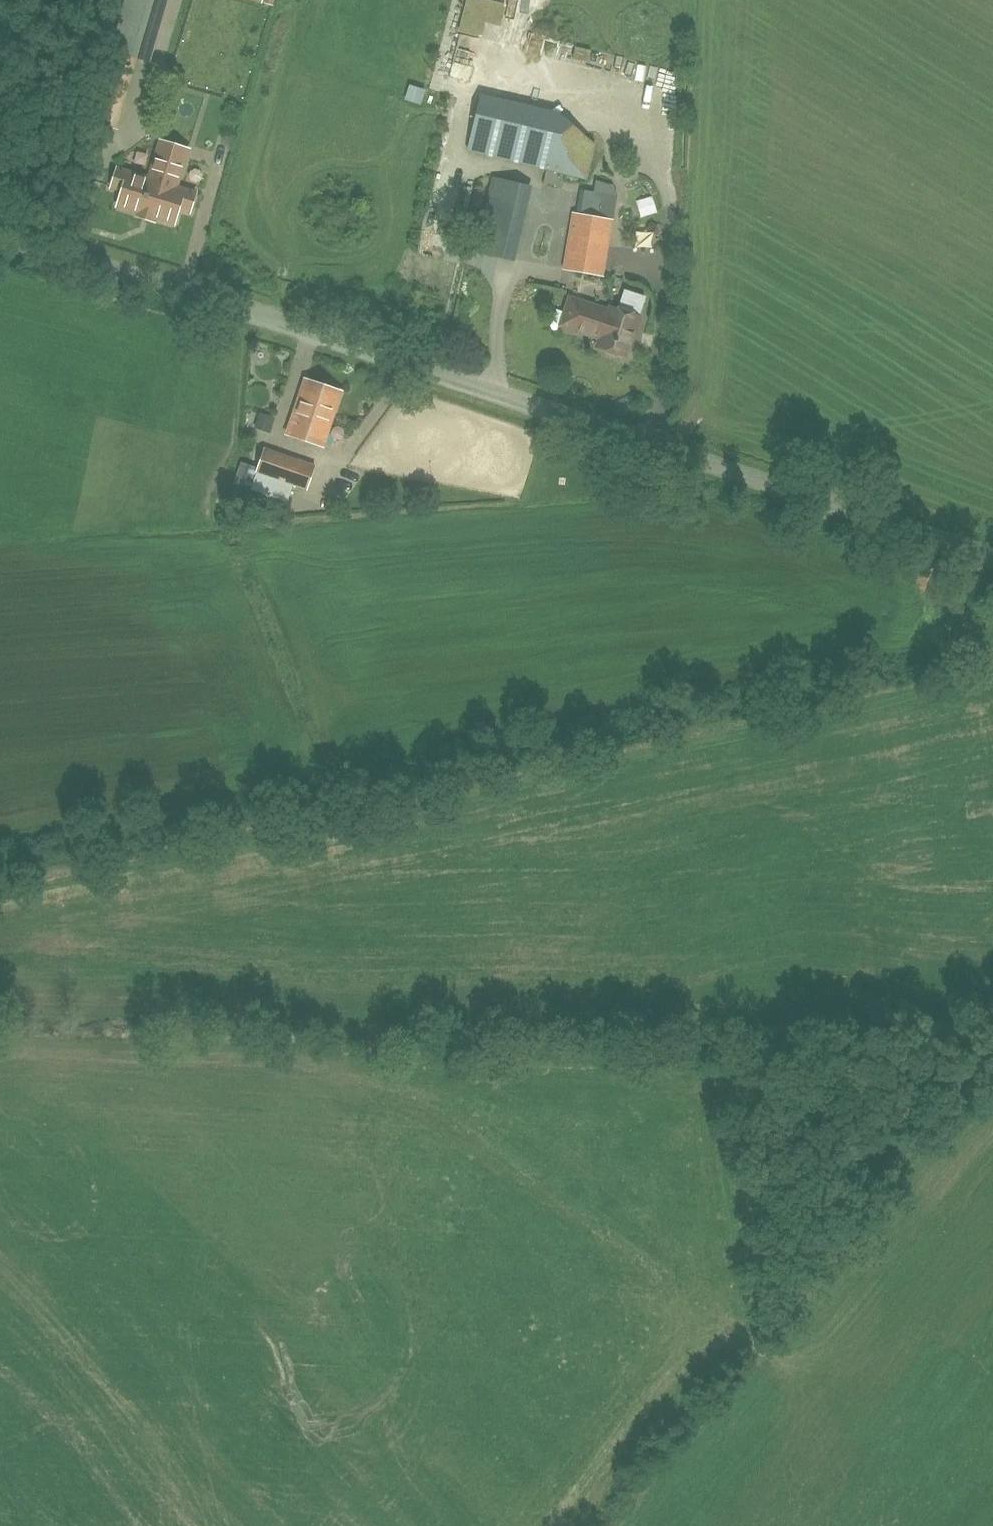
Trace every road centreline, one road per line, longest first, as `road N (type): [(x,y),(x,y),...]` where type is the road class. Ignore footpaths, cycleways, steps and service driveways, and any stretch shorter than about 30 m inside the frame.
road 1 (unclassified): [(992,555),(0,239)]

